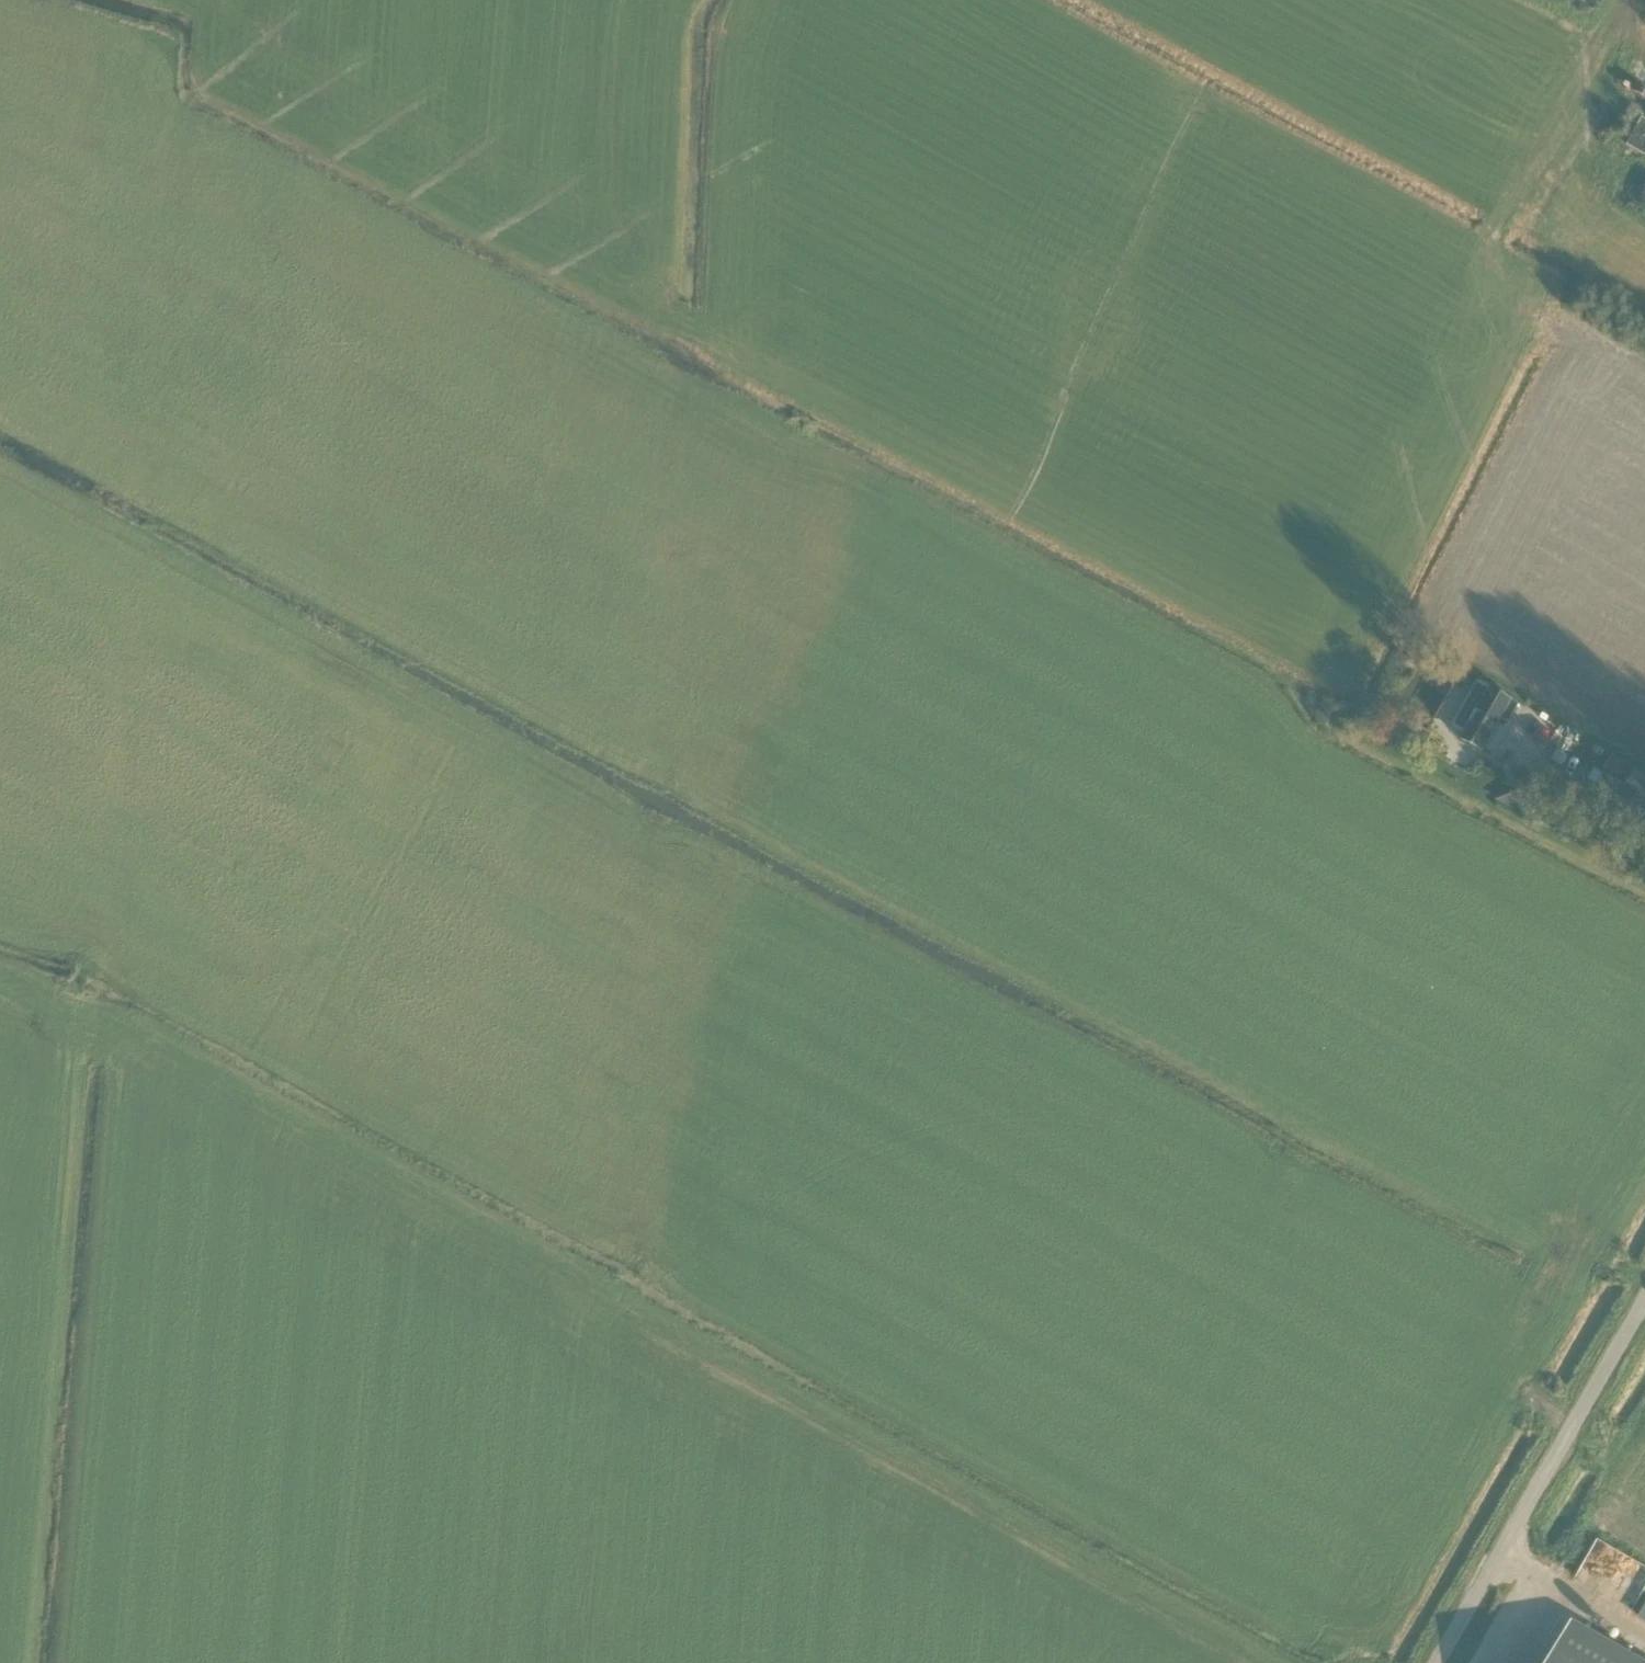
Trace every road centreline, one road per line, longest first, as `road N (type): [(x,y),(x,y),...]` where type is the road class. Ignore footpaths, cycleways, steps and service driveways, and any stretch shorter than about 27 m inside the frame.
road 1 (unclassified): [(1444,1662),(1644,1309)]

